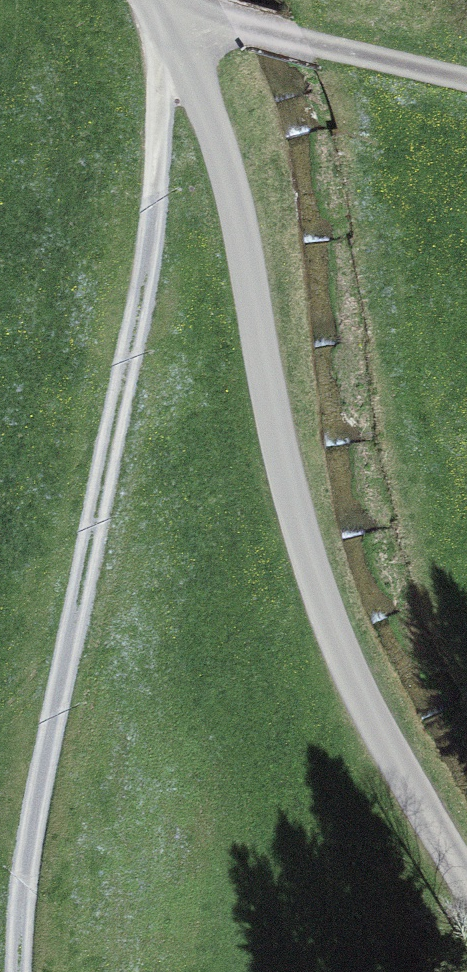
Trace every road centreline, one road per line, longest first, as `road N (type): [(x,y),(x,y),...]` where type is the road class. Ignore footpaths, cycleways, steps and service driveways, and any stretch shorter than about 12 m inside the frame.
road 1 (unclassified): [(154,0),(226,169),(277,444),(323,601),(377,720),(466,886)]
road 2 (track): [(176,46),(45,767),(27,971)]
road 3 (track): [(163,14),(466,84)]

